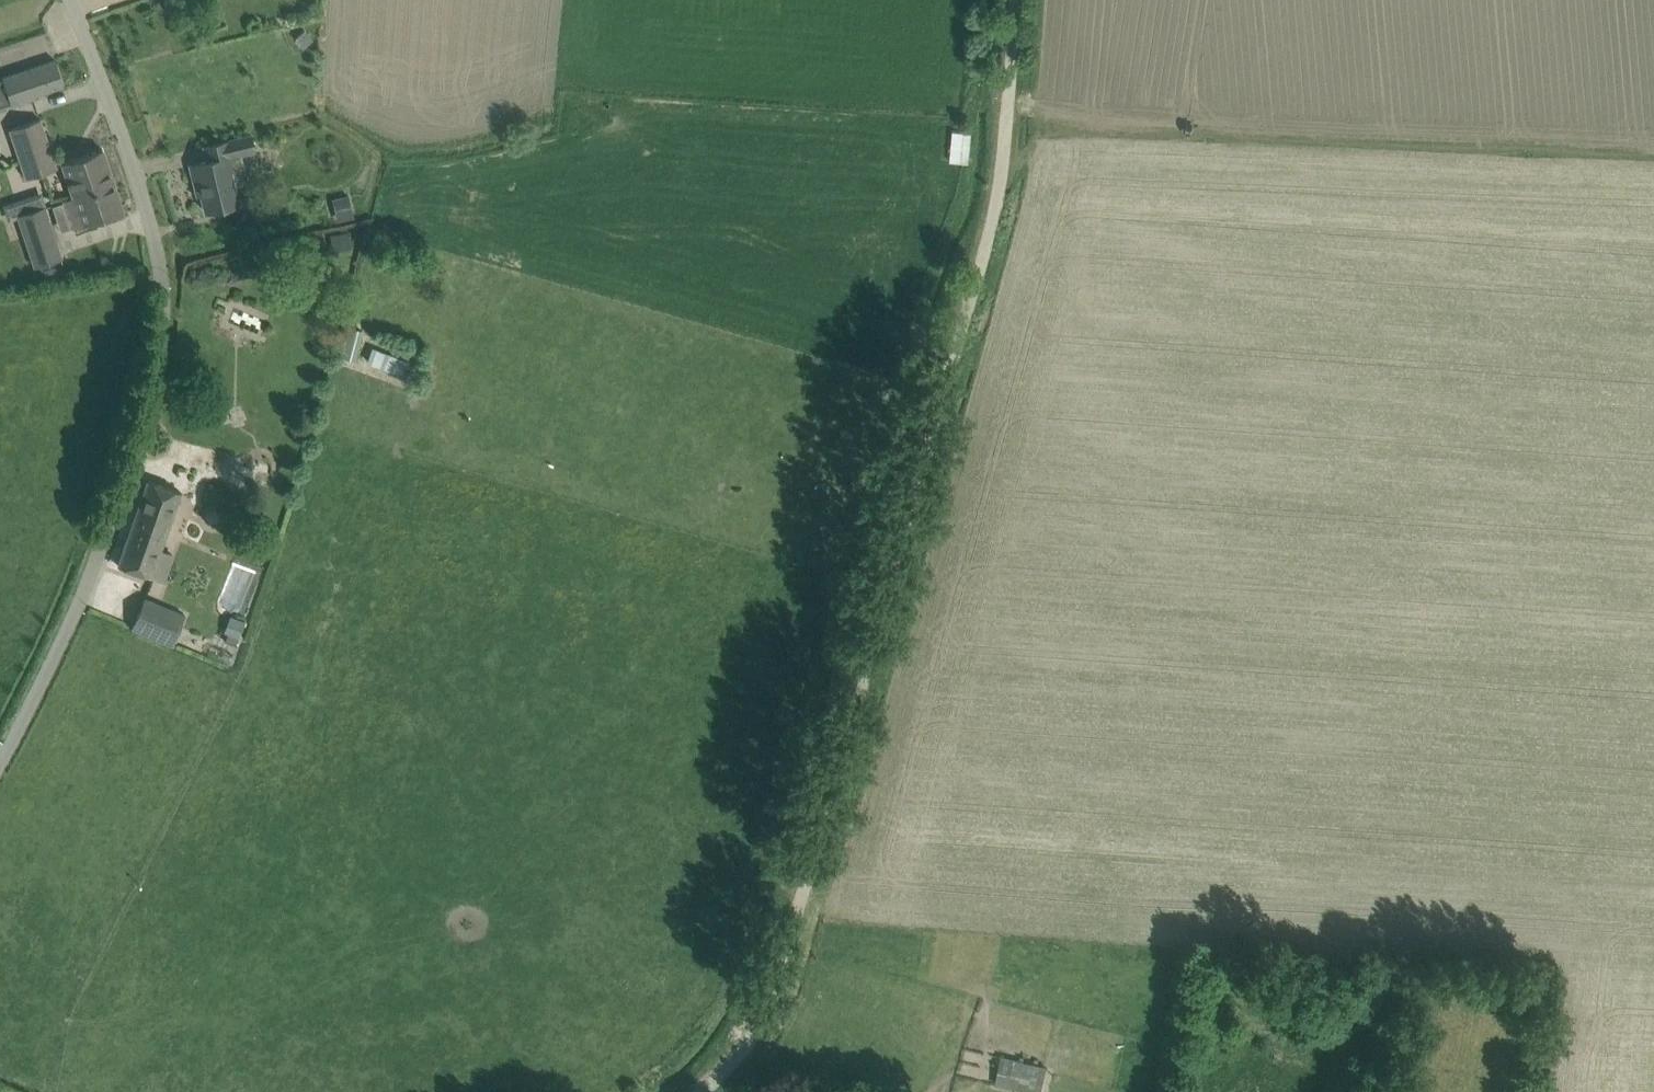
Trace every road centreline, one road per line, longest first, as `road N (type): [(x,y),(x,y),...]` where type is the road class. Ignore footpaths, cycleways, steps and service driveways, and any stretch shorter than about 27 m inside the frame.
road 1 (unclassified): [(72,0),(145,205),(160,262),(162,317),(140,437),(87,584),(0,762)]

